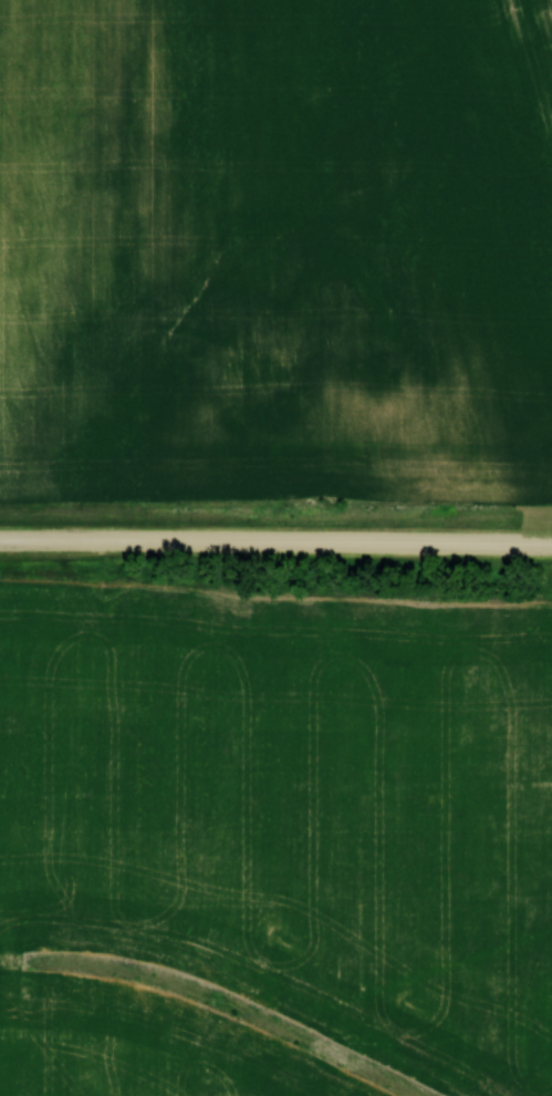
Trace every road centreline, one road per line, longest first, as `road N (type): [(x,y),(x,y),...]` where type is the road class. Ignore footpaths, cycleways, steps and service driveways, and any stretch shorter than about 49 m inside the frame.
road 1 (residential): [(0,540),(551,539)]

